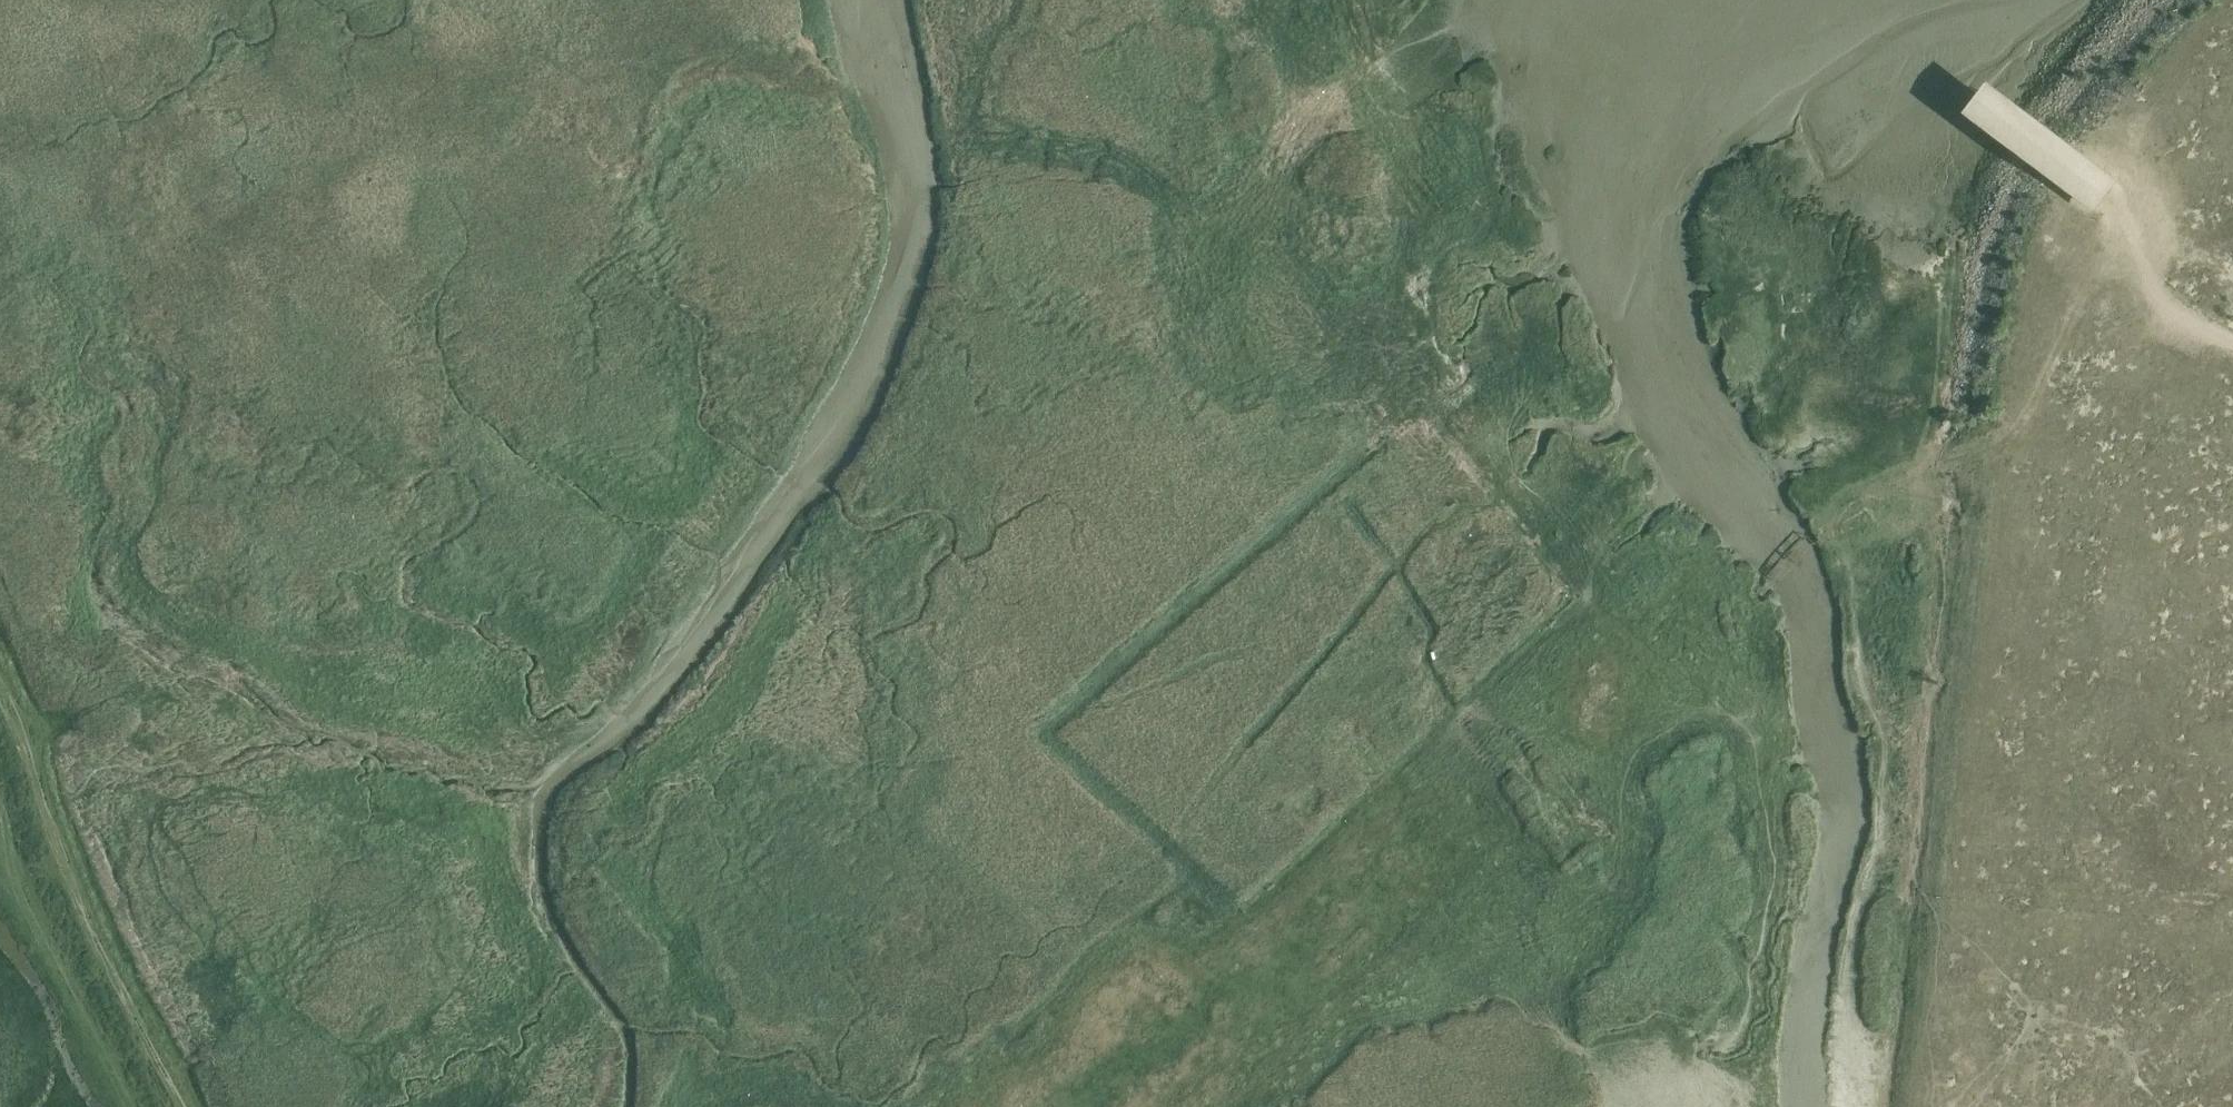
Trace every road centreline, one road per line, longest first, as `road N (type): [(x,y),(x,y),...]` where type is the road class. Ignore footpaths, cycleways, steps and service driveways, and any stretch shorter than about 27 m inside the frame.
road 1 (track): [(175,1106),(0,704)]
road 2 (track): [(2103,124),(2120,163),(2129,234),(2152,296),(2232,344)]

